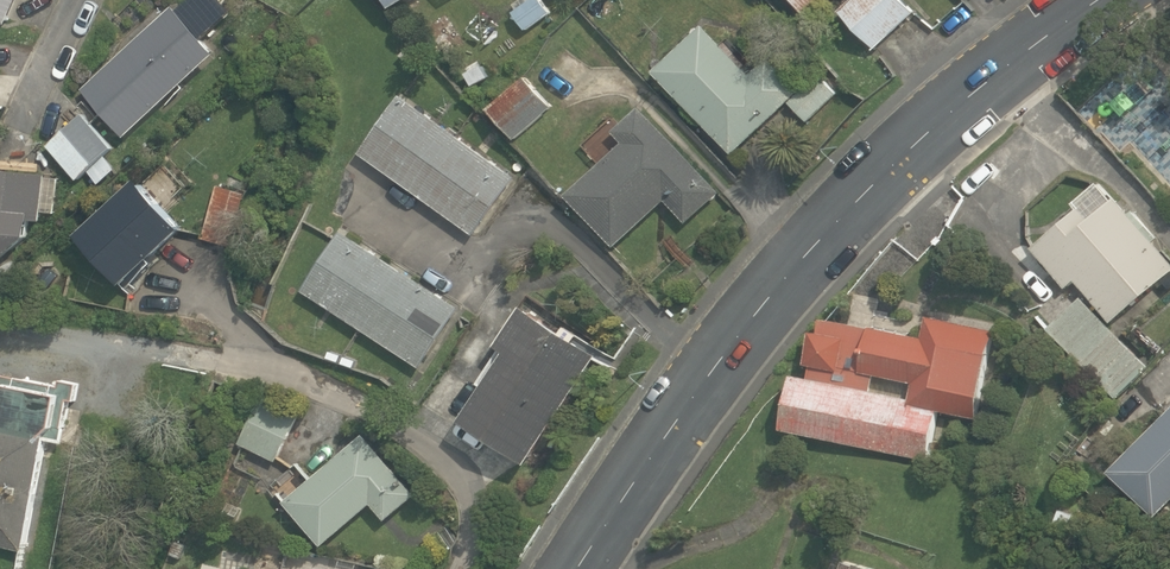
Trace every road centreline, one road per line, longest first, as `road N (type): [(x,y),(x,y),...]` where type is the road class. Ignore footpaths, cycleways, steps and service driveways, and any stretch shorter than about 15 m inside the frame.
road 1 (secondary): [(576,568),(804,260),(938,122),(1100,0)]
road 2 (residential): [(22,131),(83,0)]

